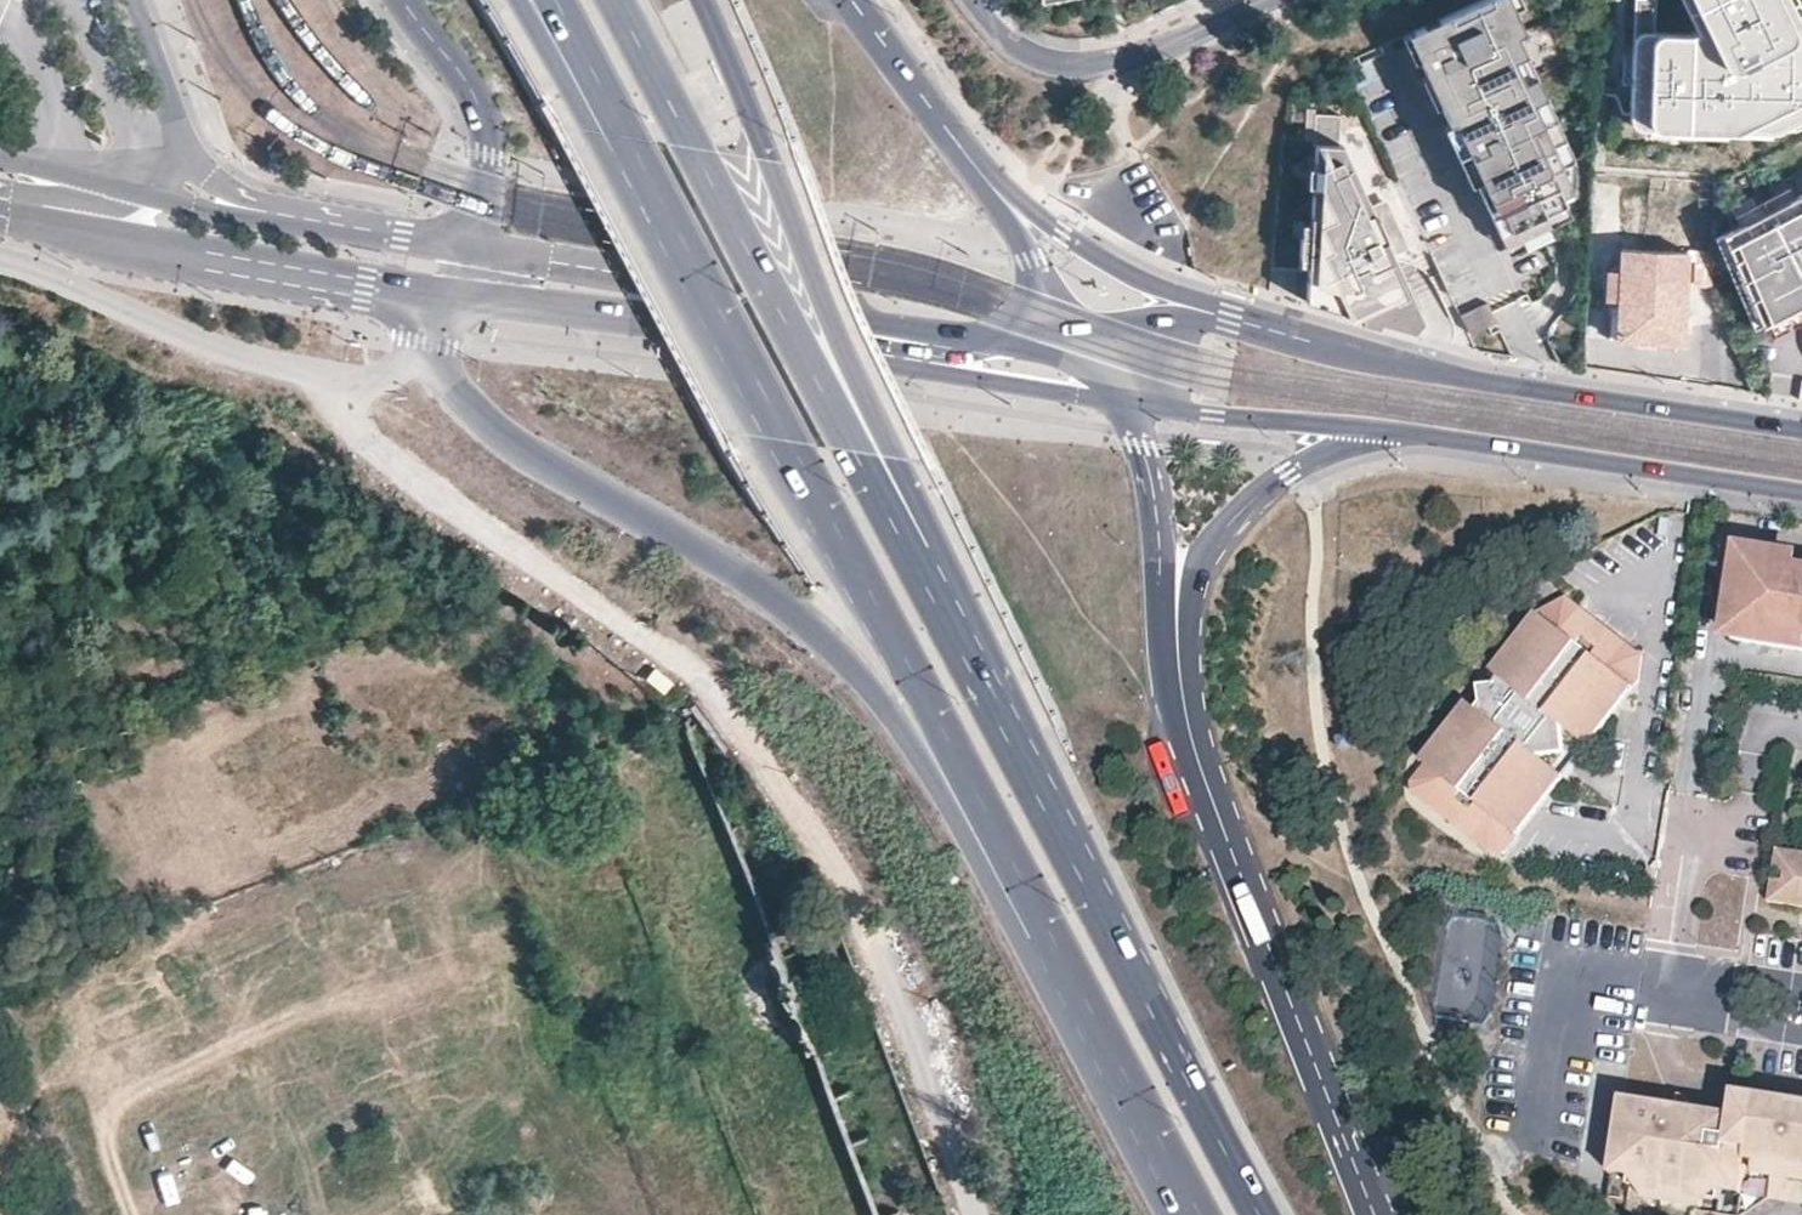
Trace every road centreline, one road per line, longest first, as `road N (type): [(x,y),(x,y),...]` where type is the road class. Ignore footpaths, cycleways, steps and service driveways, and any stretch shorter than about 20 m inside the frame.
road 1 (residential): [(977,1214),(864,908),(746,746),(631,645),(404,480),(348,424),(323,373)]
road 2 (primary): [(1262,1214),(861,455)]
road 3 (primary): [(623,134),(1000,838)]
road 4 (primary): [(437,359),(449,381),(514,443),(766,589),(861,676),(951,799),(1000,838)]
road 5 (primary): [(1373,1214),(1187,732),(1174,621)]
road 6 (secondary): [(1801,430),(1422,368),(1232,311)]
road 7 (primary): [(1011,334),(472,245)]
road 8 (primary): [(861,455),(619,0)]
road 9 (secondary): [(861,455),(854,379),(759,134),(696,0)]
road 10 (primary): [(472,245),(198,209),(0,159)]
road 11 (primary): [(449,295),(902,365)]
road 12 (primary): [(0,210),(449,295)]
road 13 (primary): [(1000,838),(1207,1214)]
road 14 (secondary): [(1382,430),(1801,491)]
road 15 (residential): [(0,261),(214,346),(323,373)]
road 16 (residential): [(1266,0),(1109,70),(1040,62),(962,0)]
road 17 (primary): [(1174,621),(1253,498),(1286,473),(1382,430)]
road 18 (secondary): [(410,0),(480,103),(490,145),(472,245)]
road 19 (secondary): [(1126,402),(1382,430)]
road 20 (primary): [(1008,199),(852,0)]
road 21 (secondary): [(1232,311),(1112,263),(1008,199)]
road 22 (residential): [(1558,971),(1801,1009)]
road 23 (secondary): [(902,365),(1126,402)]
road 24 (primary): [(1174,621),(1163,593),(1152,472),(1126,402)]
road 25 (secondary): [(514,0),(578,107),(623,134)]
road 26 (secondary): [(1232,311),(1073,338)]
road 27 (primary): [(557,0),(623,134)]

